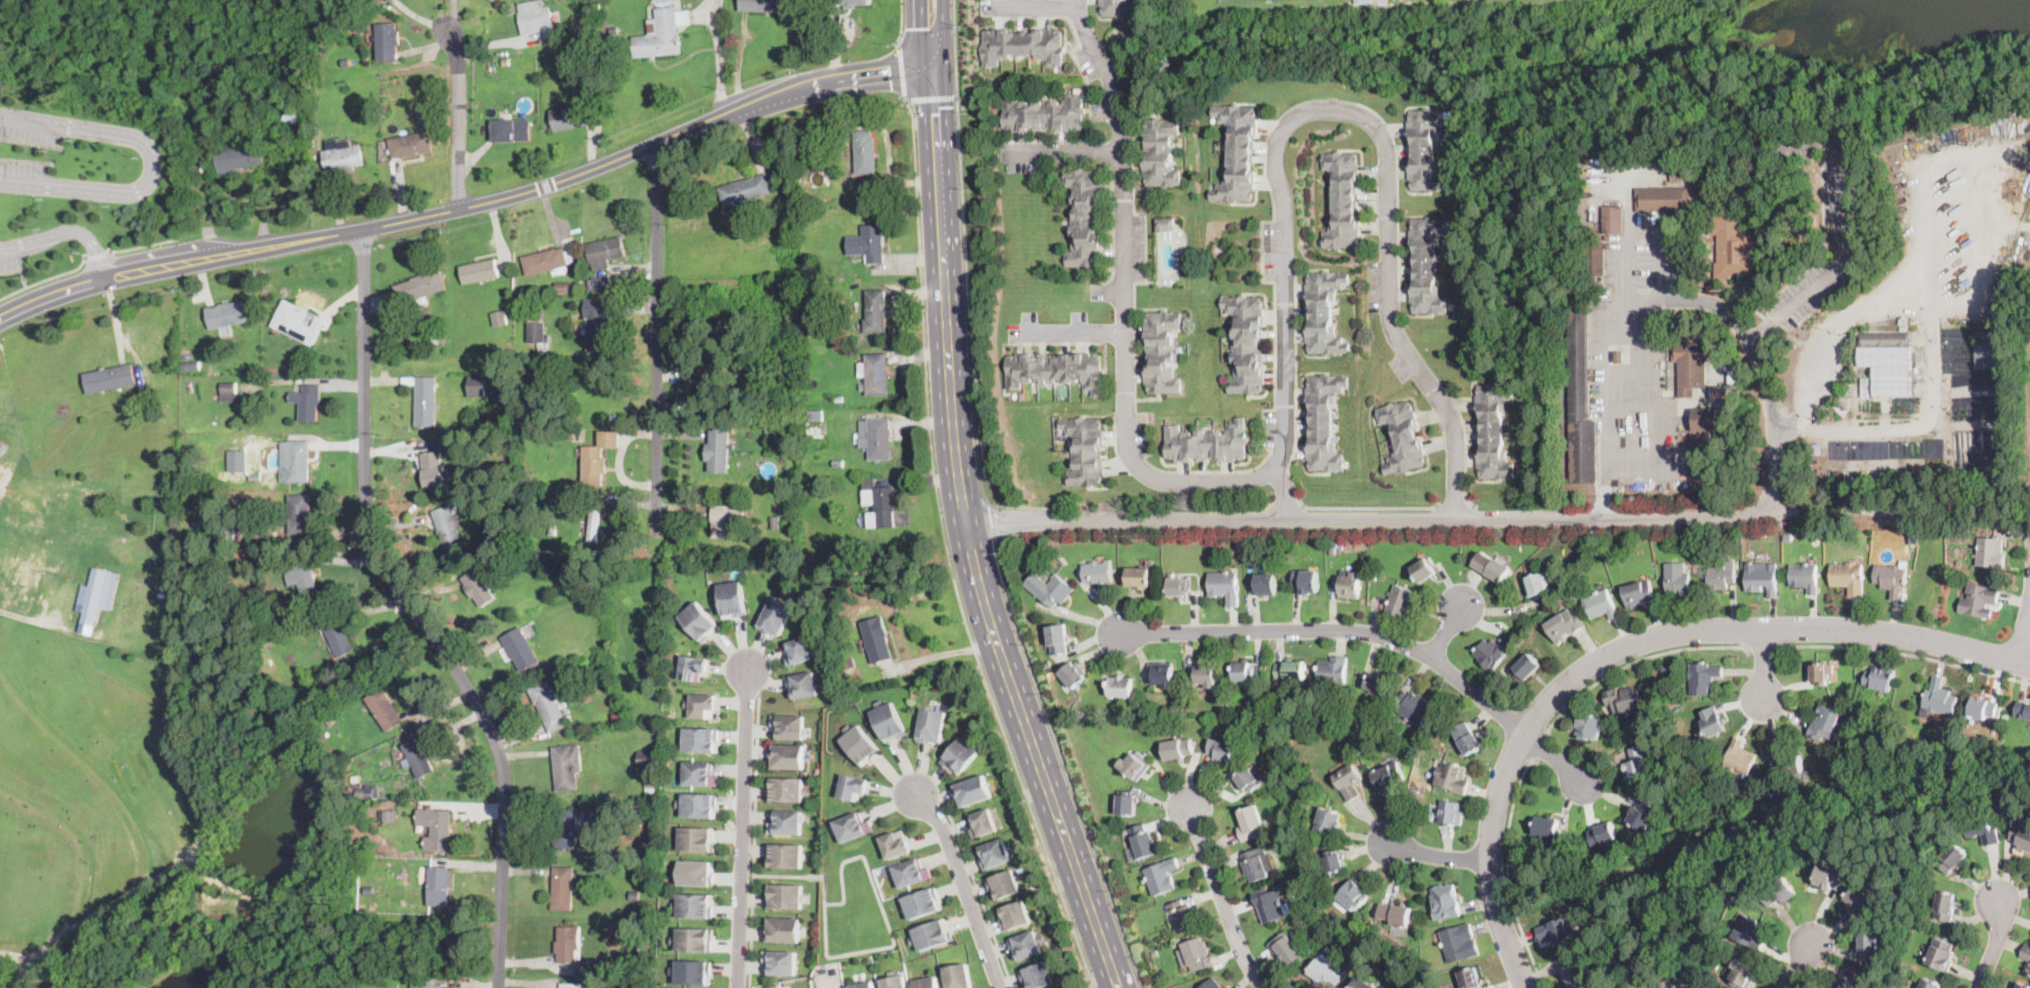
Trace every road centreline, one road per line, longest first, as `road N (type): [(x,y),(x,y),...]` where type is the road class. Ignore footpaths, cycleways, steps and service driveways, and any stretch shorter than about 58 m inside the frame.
road 1 (residential): [(1078,0),(1113,85),(1123,151),(1125,437),(1136,464),(1165,479),(1241,481),(1273,468),(1283,448),(1286,207),(1274,147),(1294,117),(1350,111),(1373,121),(1386,148),(1389,320),(1451,418),(1455,515)]
road 2 (primary): [(1131,987),(1008,641),(978,524),(963,429),(944,0)]
road 3 (tertiary): [(924,70),(807,88),(556,184),(110,280),(0,324)]
road 4 (primary): [(924,70),(943,438),(957,527),(1001,685),(1108,987)]
road 5 (residential): [(957,527),(1775,512)]
road 6 (residential): [(1527,987),(1491,880),(1495,812),(1526,734),(1584,672),(1672,634),(1763,629),(1910,637),(2029,666)]
road 7 (residential): [(496,987),(495,747),(477,706),(389,588),(366,526),(362,231)]
road 8 (residential): [(1586,781),(1446,670),(1376,635),(1121,634)]
road 9 (residential): [(657,534),(654,144)]
road 10 (residential): [(738,987),(748,671)]
road 11 (residential): [(1775,512),(2029,512)]
road 12 (residential): [(999,987),(945,831),(917,797)]
road 13 (residential): [(1191,808),(1235,936),(1266,987)]
road 14 (residential): [(459,209),(460,63),(444,27)]

